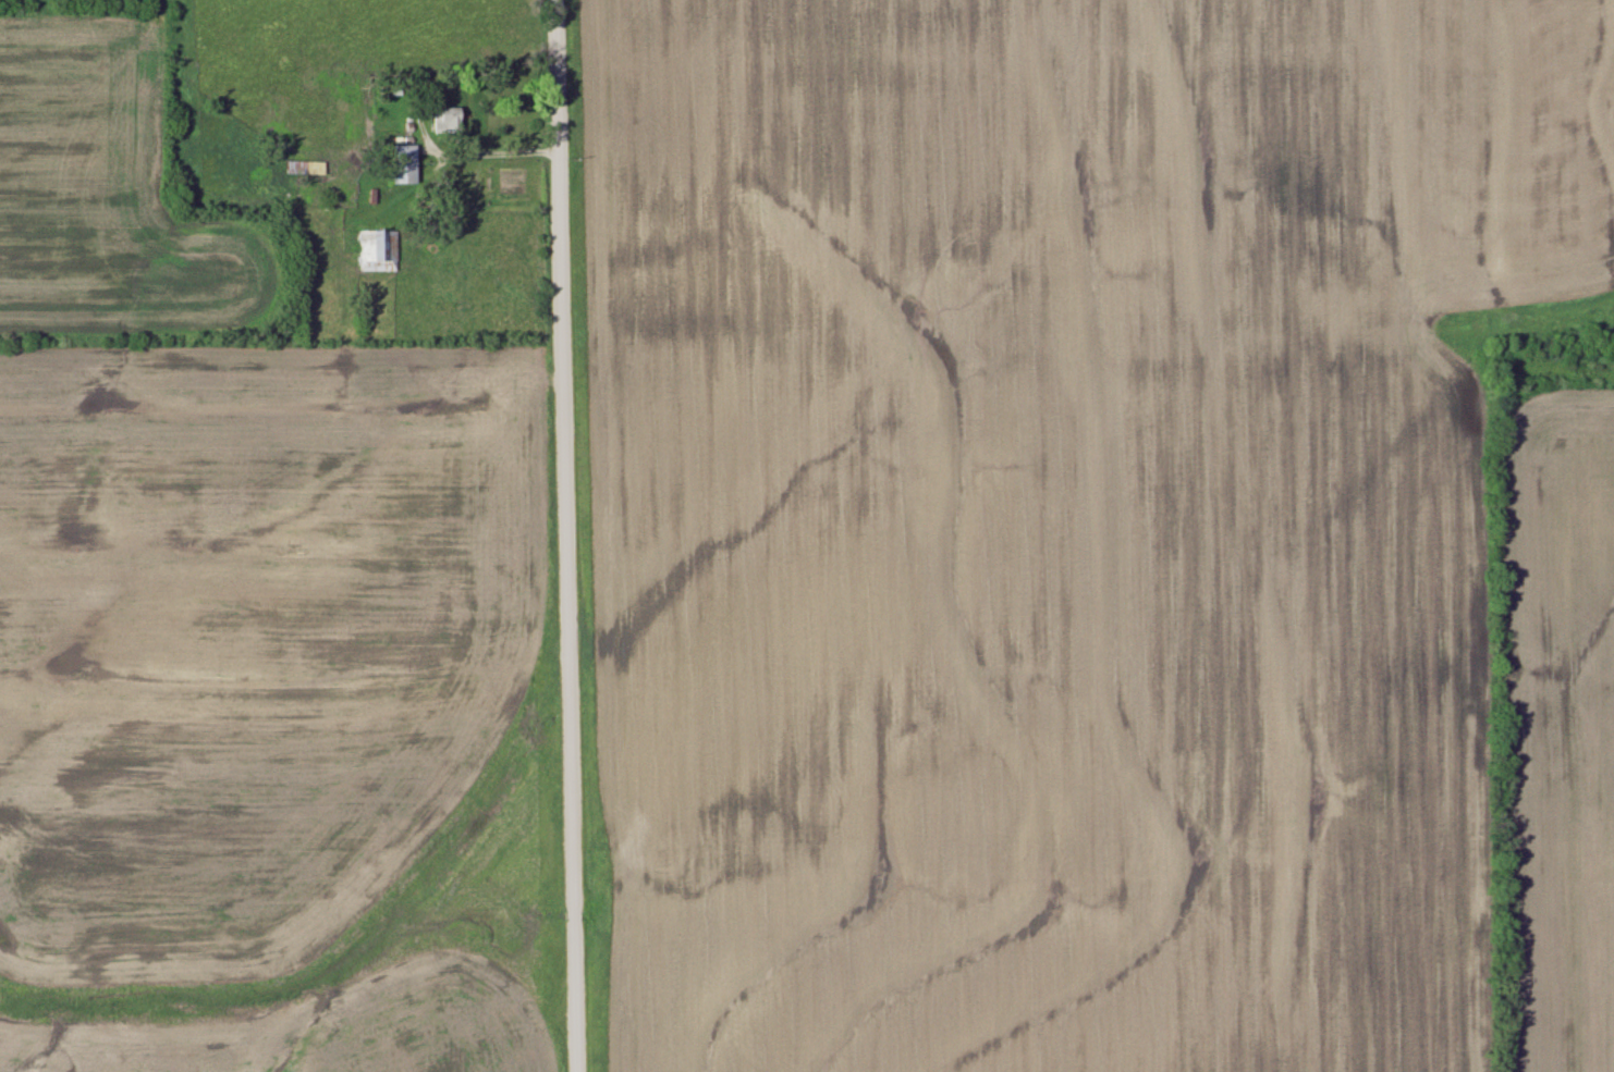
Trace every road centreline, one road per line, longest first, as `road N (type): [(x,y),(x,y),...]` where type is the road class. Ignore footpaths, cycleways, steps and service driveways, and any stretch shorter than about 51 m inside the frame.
road 1 (residential): [(578,1071),(557,0)]

